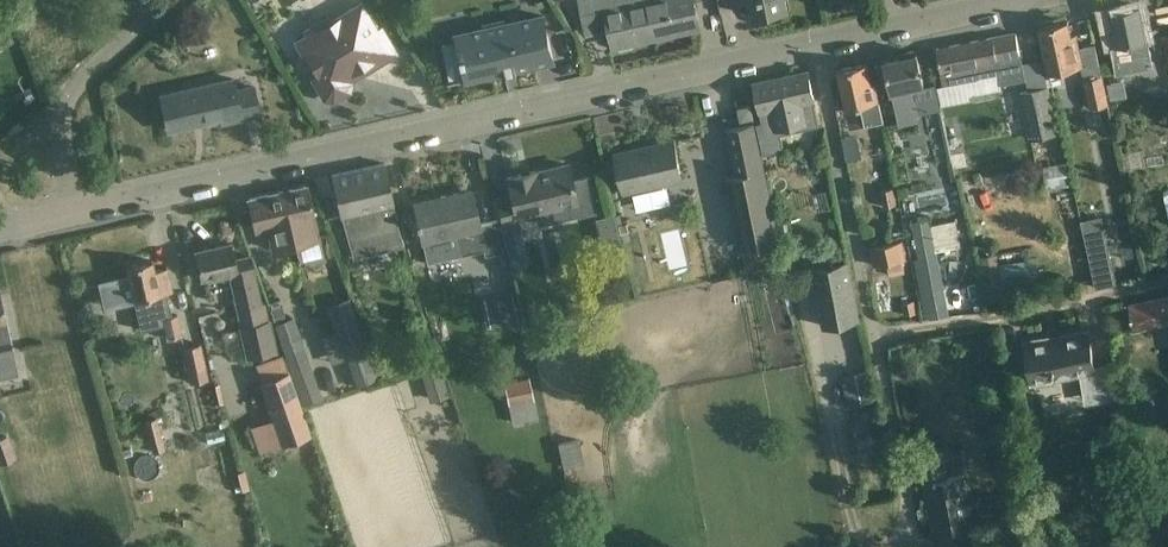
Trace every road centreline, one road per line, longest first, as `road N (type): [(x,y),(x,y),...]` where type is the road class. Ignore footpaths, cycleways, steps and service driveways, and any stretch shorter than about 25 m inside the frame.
road 1 (unclassified): [(71,215),(816,48)]
road 2 (unclassified): [(816,48),(877,341),(1167,283)]
road 3 (unclassified): [(71,215),(55,138),(65,94),(156,0)]
road 4 (unclassified): [(816,48),(1038,0)]

